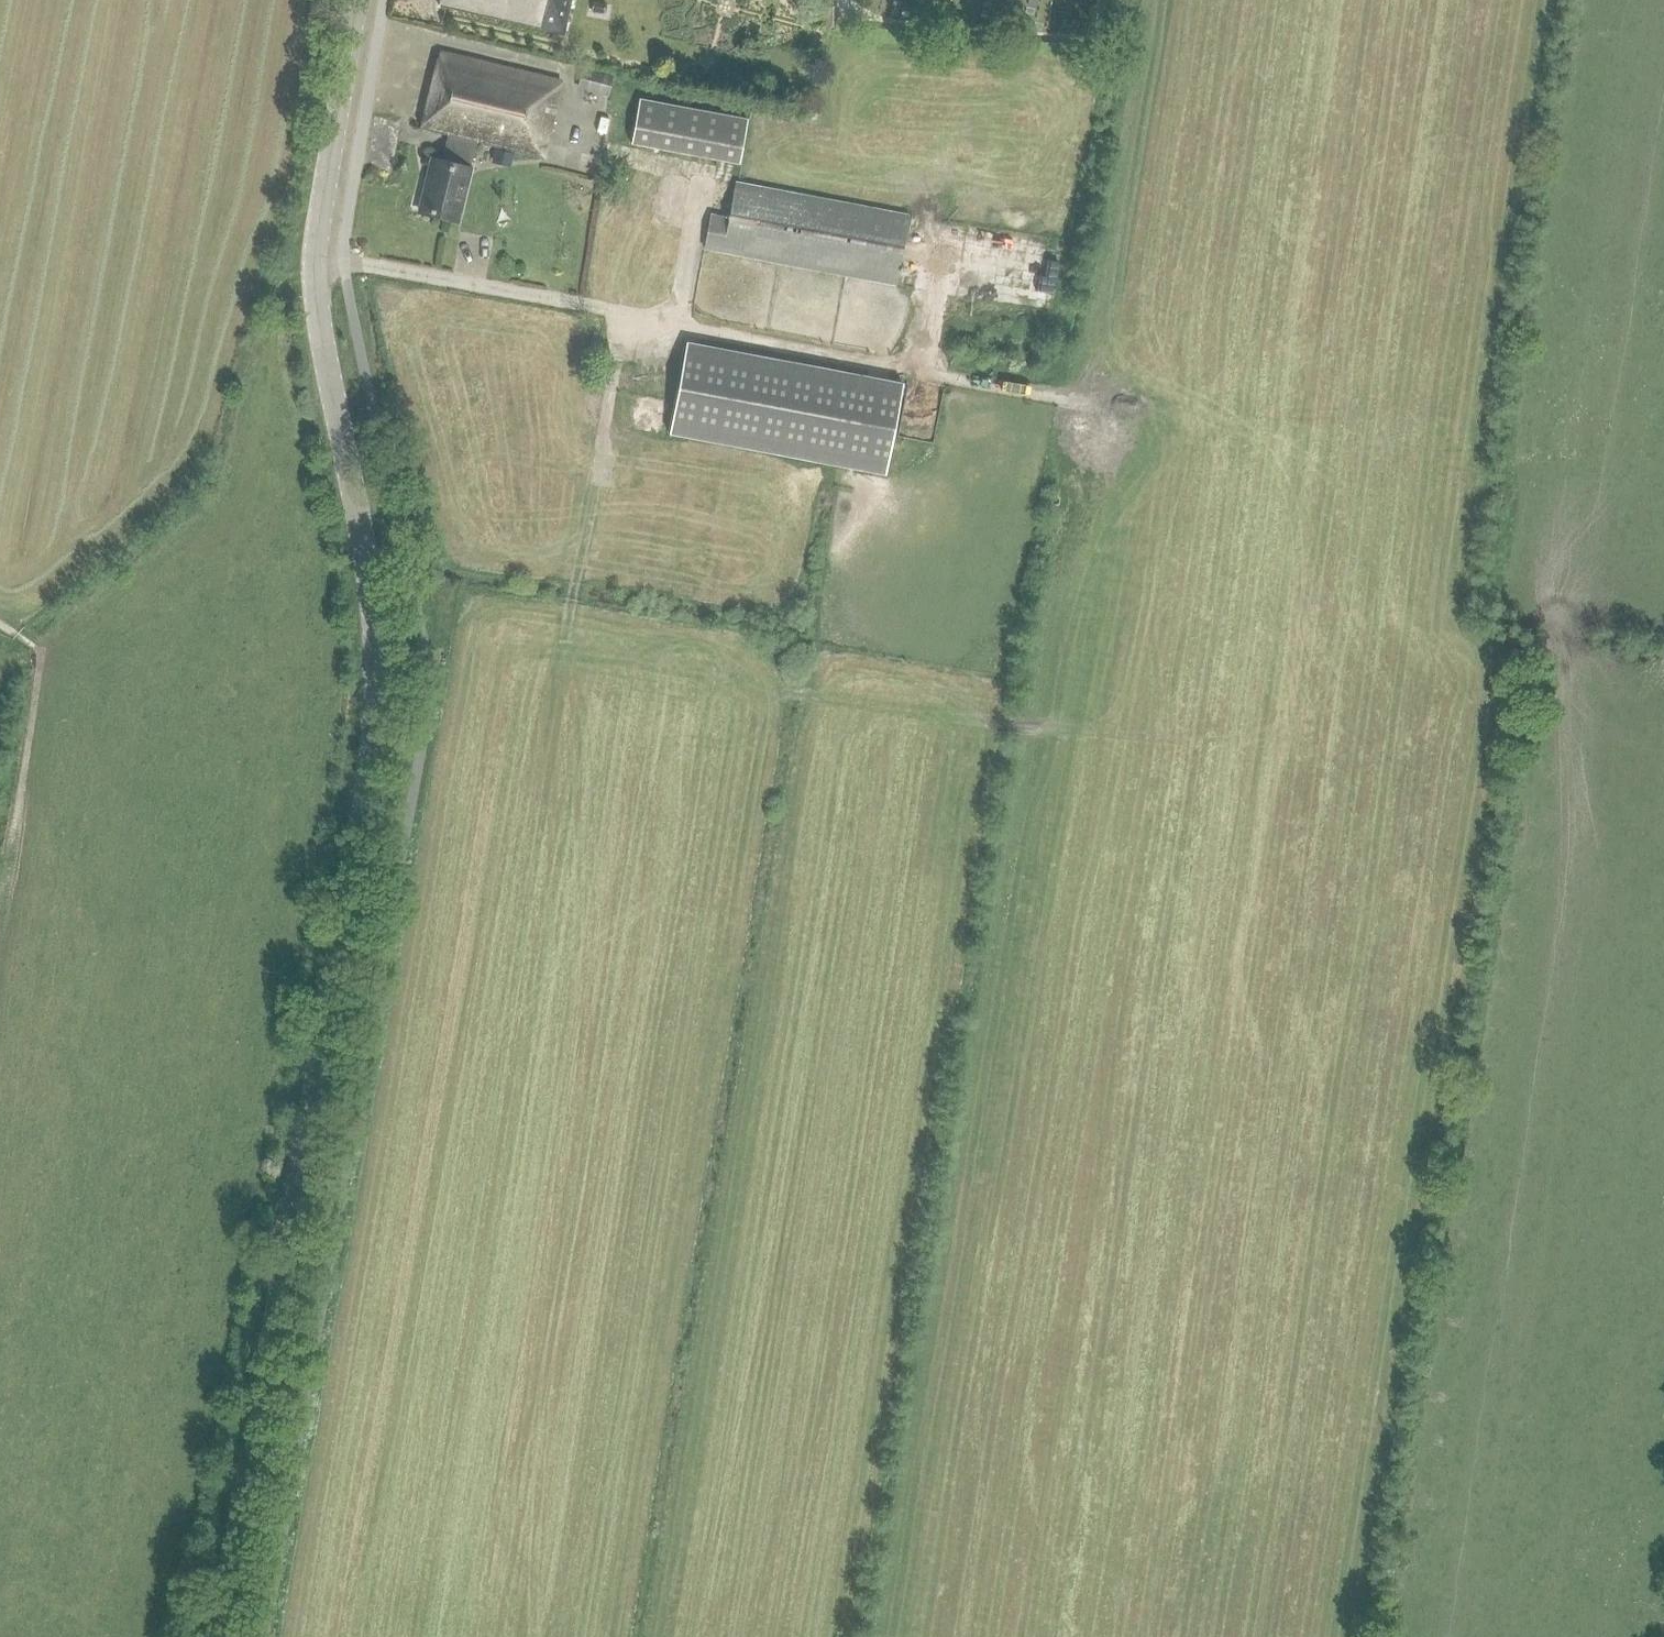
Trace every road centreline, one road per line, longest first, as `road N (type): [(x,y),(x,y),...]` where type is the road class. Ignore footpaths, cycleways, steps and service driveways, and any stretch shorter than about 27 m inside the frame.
road 1 (tertiary): [(217,1636),(380,659),(378,606),(316,283),(316,231),(357,0)]

